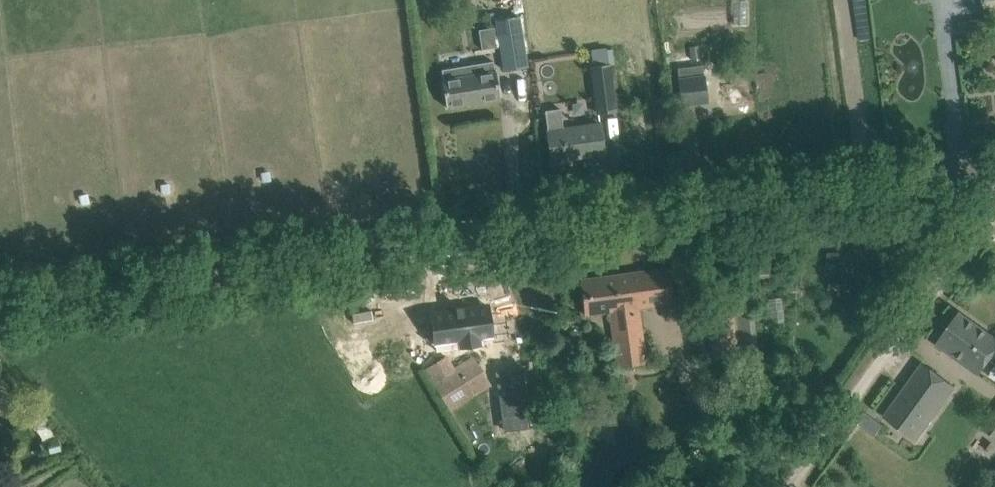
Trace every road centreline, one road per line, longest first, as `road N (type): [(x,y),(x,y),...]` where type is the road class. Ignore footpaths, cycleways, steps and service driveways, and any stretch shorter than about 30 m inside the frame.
road 1 (tertiary): [(0,301),(994,161)]
road 2 (track): [(994,195),(790,486)]

